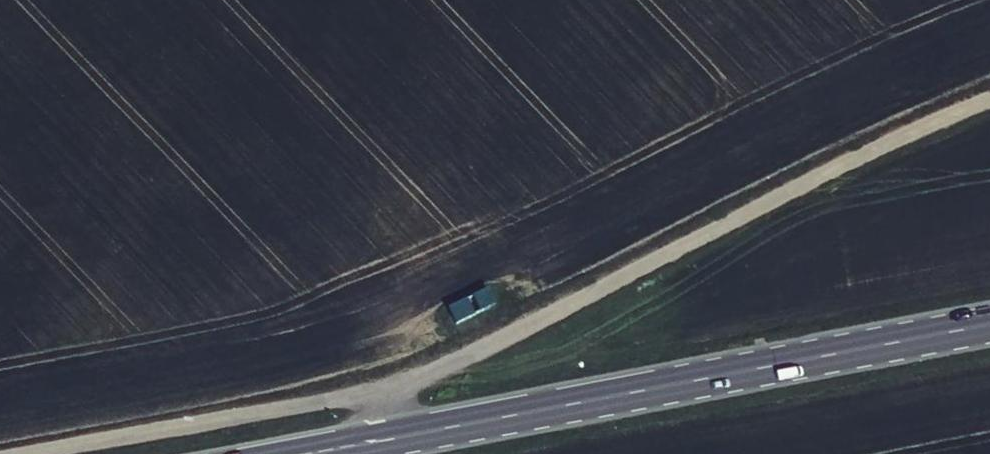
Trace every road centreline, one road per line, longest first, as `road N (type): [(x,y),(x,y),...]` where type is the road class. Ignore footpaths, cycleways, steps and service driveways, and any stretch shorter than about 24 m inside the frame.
road 1 (track): [(68,453),(387,399),(846,163),(989,112)]
road 2 (secondary): [(312,453),(989,325)]

